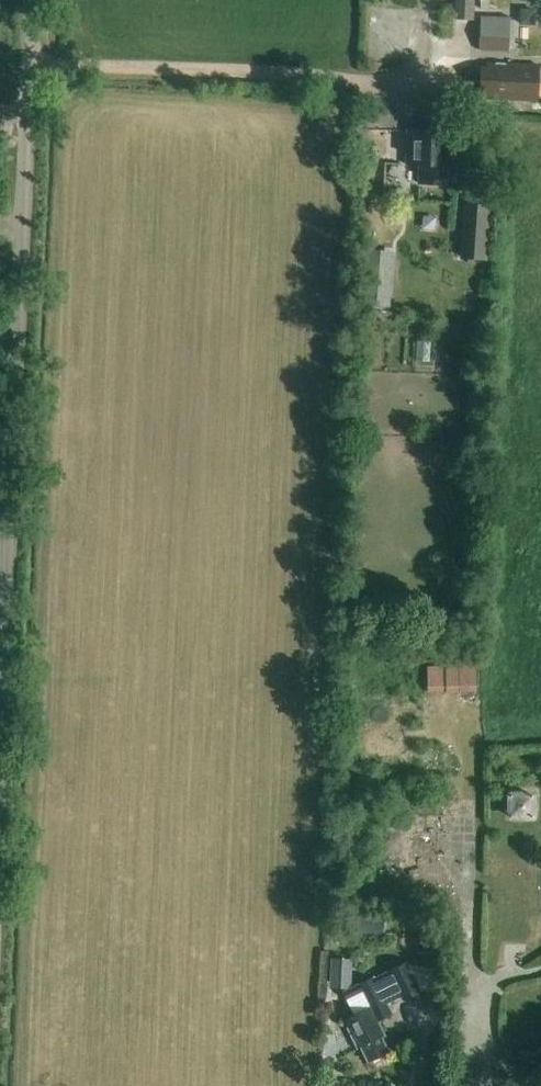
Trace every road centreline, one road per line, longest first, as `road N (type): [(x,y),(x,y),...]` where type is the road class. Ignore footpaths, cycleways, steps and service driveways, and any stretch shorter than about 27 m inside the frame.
road 1 (unclassified): [(0,757),(27,0)]

